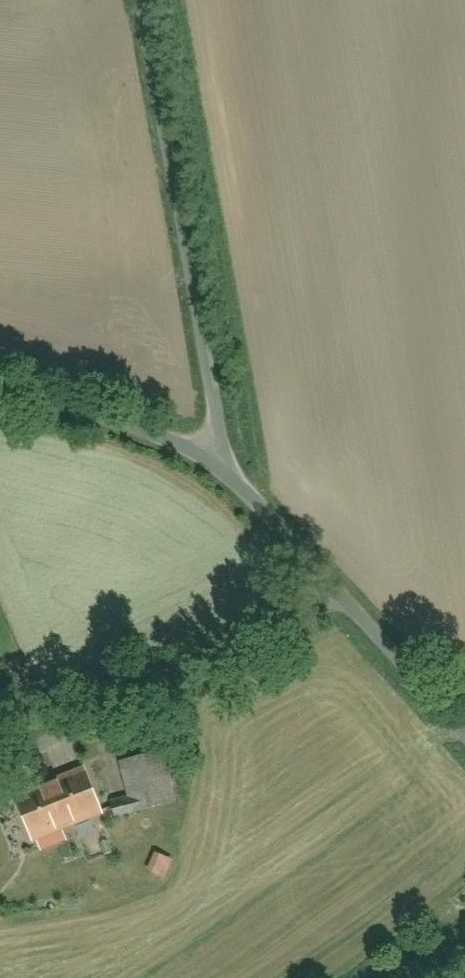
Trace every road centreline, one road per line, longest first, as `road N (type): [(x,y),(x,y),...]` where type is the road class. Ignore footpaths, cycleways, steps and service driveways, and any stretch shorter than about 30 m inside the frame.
road 1 (residential): [(224,463),(144,0)]
road 2 (residential): [(0,722),(337,592)]
road 3 (unclassified): [(0,395),(224,463)]
road 4 (unclassified): [(337,592),(464,739)]
road 5 (unclassified): [(224,463),(337,592)]

